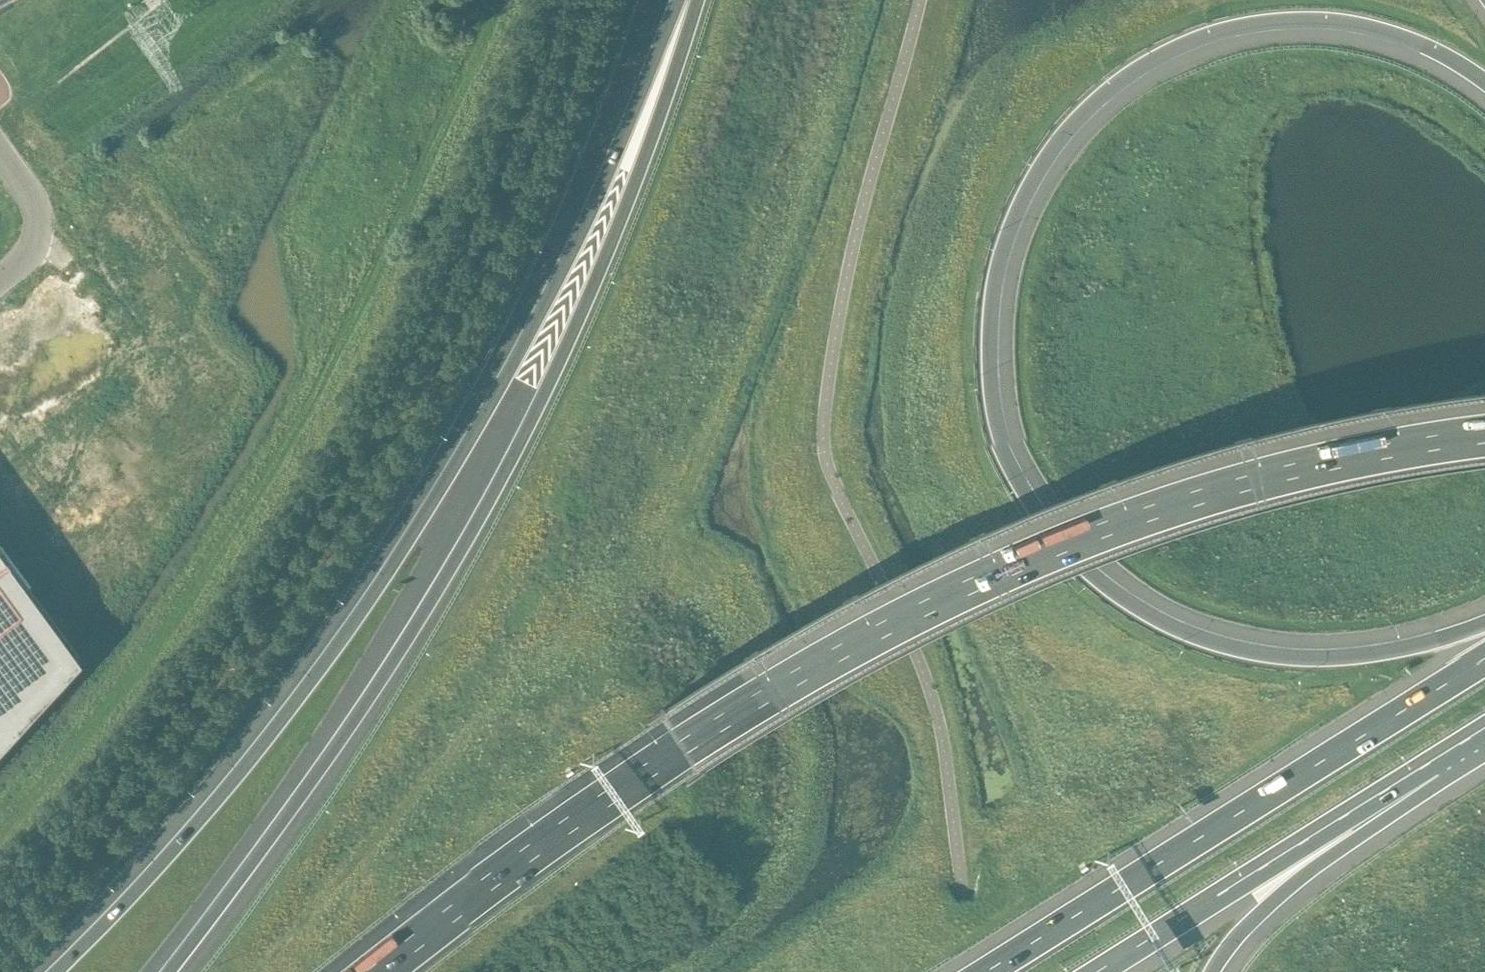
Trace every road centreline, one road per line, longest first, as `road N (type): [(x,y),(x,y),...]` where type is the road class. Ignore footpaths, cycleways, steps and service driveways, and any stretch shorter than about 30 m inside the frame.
road 1 (motorway): [(1484,636),(1336,669),(1266,668),(1192,646),(1131,614),(1084,575),(1011,468),(994,415),(988,350),(991,291),(1034,178),(1065,132),(1169,52),(1286,23),(1353,25),(1410,42),(1484,86)]
road 2 (motorway): [(1484,426),(1211,486),(995,570),(778,690),(471,895),(373,971)]
road 3 (motorway): [(680,0),(485,411),(392,564),(205,814),(56,971)]
road 4 (motorway): [(689,0),(599,250),(471,522),(398,652),(169,971)]
road 5 (motorway): [(1484,668),(993,971)]
road 6 (motorway): [(1104,971),(1432,771)]
road 7 (motorway): [(1217,971),(1256,925),(1432,771)]
road 8 (unclassified): [(0,285),(23,269),(37,234),(37,208),(0,153)]

